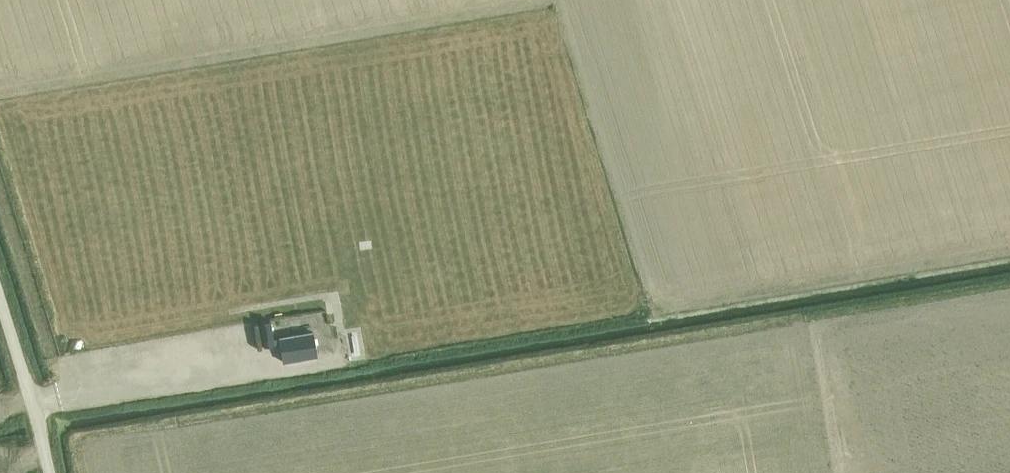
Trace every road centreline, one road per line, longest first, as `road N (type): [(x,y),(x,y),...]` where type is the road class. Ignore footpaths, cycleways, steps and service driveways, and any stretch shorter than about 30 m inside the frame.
road 1 (unclassified): [(49,472),(0,298)]

